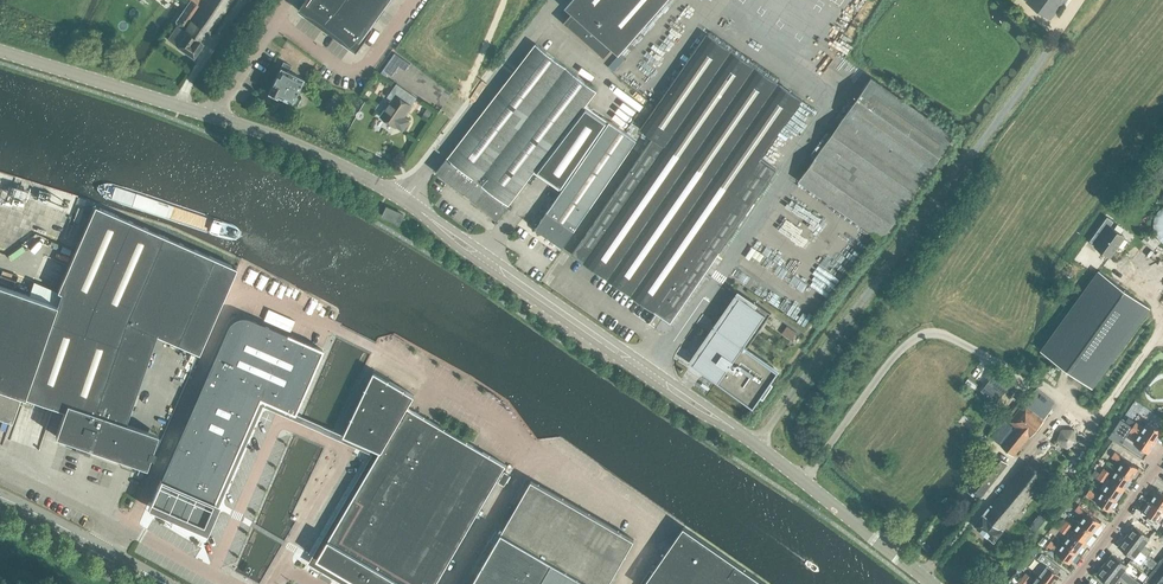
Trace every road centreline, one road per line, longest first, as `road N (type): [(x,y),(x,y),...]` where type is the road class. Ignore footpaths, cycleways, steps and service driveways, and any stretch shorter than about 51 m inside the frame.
road 1 (tertiary): [(0,51),(303,147),(406,200)]
road 2 (tertiary): [(423,212),(446,238),(696,412),(728,424)]
road 3 (tertiary): [(728,424),(423,212)]
road 4 (tertiary): [(728,424),(933,583)]
road 5 (unclassified): [(406,200),(563,0)]
road 6 (tertiary): [(162,583),(0,505)]
road 7 (residential): [(1074,583),(1162,454)]
road 8 (track): [(477,110),(466,97),(502,0)]

